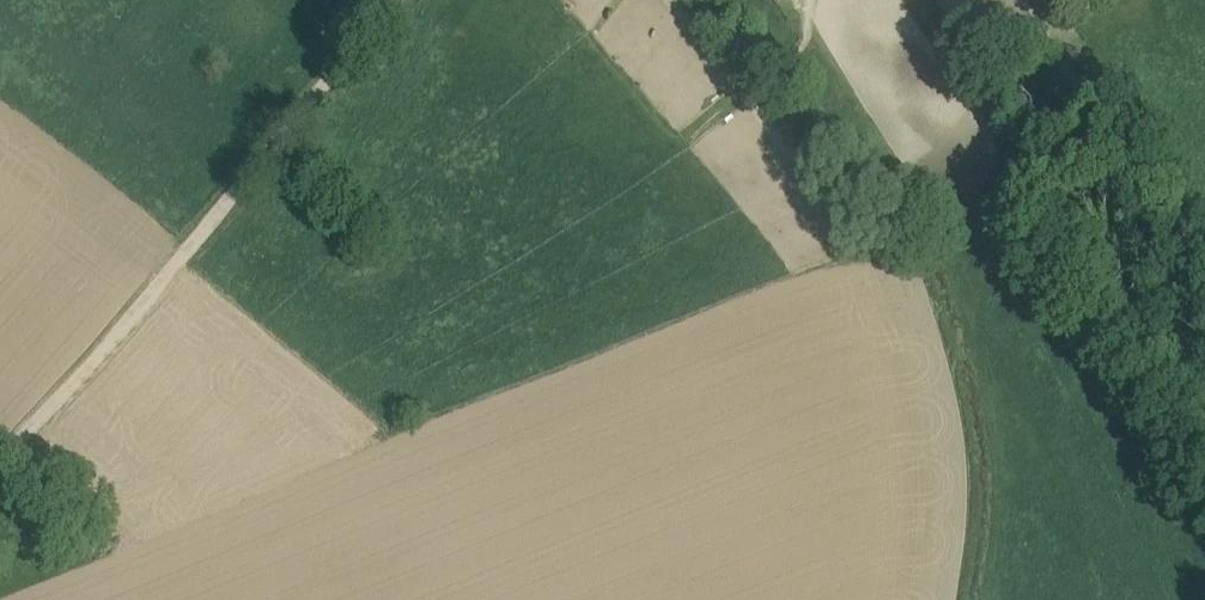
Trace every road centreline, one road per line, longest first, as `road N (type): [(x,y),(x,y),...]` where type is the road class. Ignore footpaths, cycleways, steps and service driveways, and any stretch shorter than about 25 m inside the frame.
road 1 (track): [(0,467),(416,0)]

